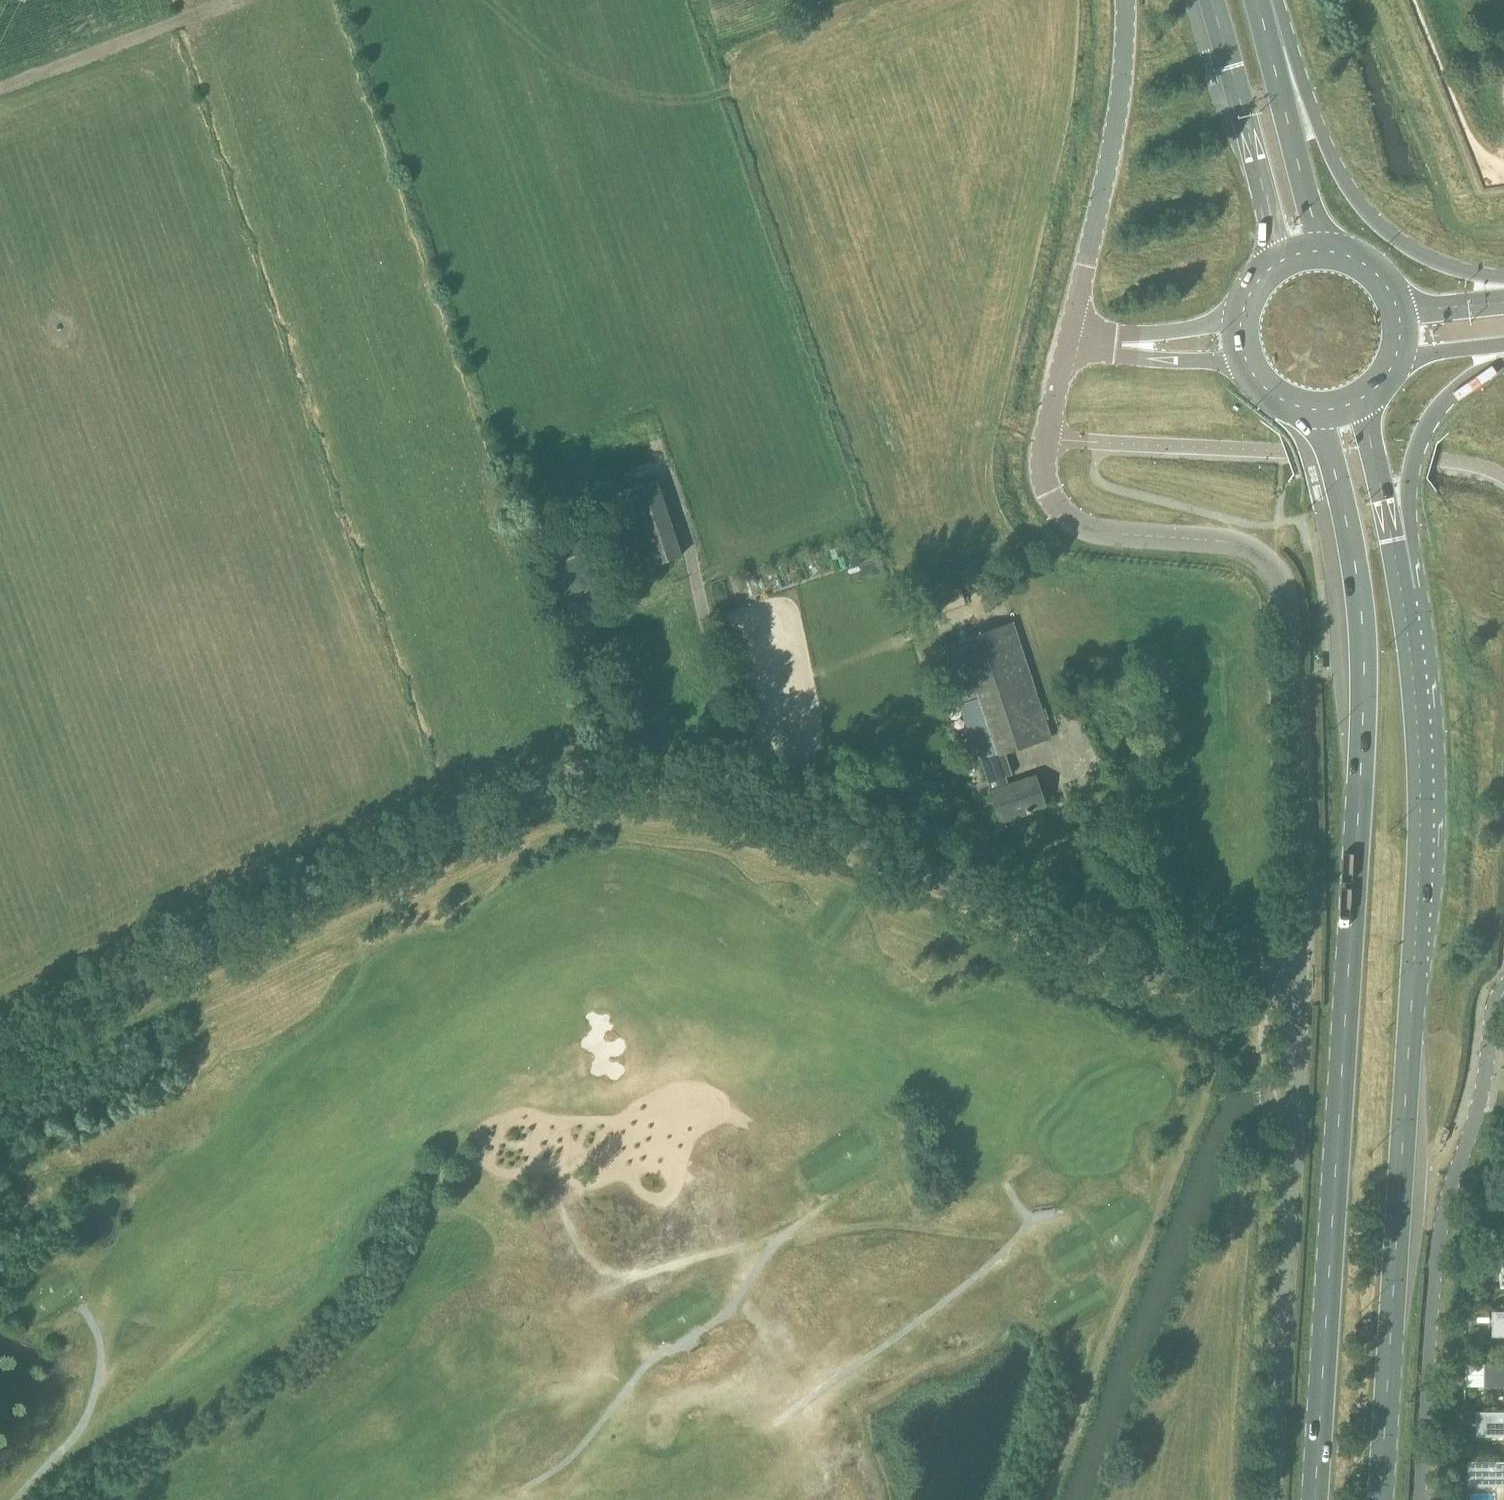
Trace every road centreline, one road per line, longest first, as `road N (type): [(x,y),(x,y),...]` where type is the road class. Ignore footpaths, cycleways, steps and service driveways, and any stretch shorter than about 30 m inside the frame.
road 1 (unclassified): [(0,1051),(139,973),(500,806),(555,784),(618,773),(683,776),(746,793),(1149,969),(1298,977)]
road 2 (primary): [(1312,411),(1353,575),(1361,740),(1347,1100),(1318,1499)]
road 3 (primary): [(1390,1499),(1422,1019),(1421,746),(1406,602)]
road 4 (unclassified): [(1298,977),(1298,728),(1281,584),(1262,561),(1229,543),(1098,532),(1054,503),(1044,450),(1068,342)]
road 5 (unclassified): [(1271,1499),(1298,977)]
road 6 (residential): [(1419,1499),(1451,1185),(1503,993)]
road 7 (unclassified): [(1068,342),(1119,112),(1128,0)]
road 8 (primary): [(1503,280),(1418,253),(1366,212),(1272,48)]
road 9 (primary): [(1406,602),(1412,474),(1426,429),(1460,387),(1503,364)]
road 10 (primary): [(1208,0),(1278,261)]
road 11 (primary): [(1328,249),(1272,48)]
road 12 (primary): [(1406,602),(1363,400)]
road 13 (unclassified): [(1068,342),(1247,365)]
road 14 (unclassified): [(1240,317),(1068,342)]

